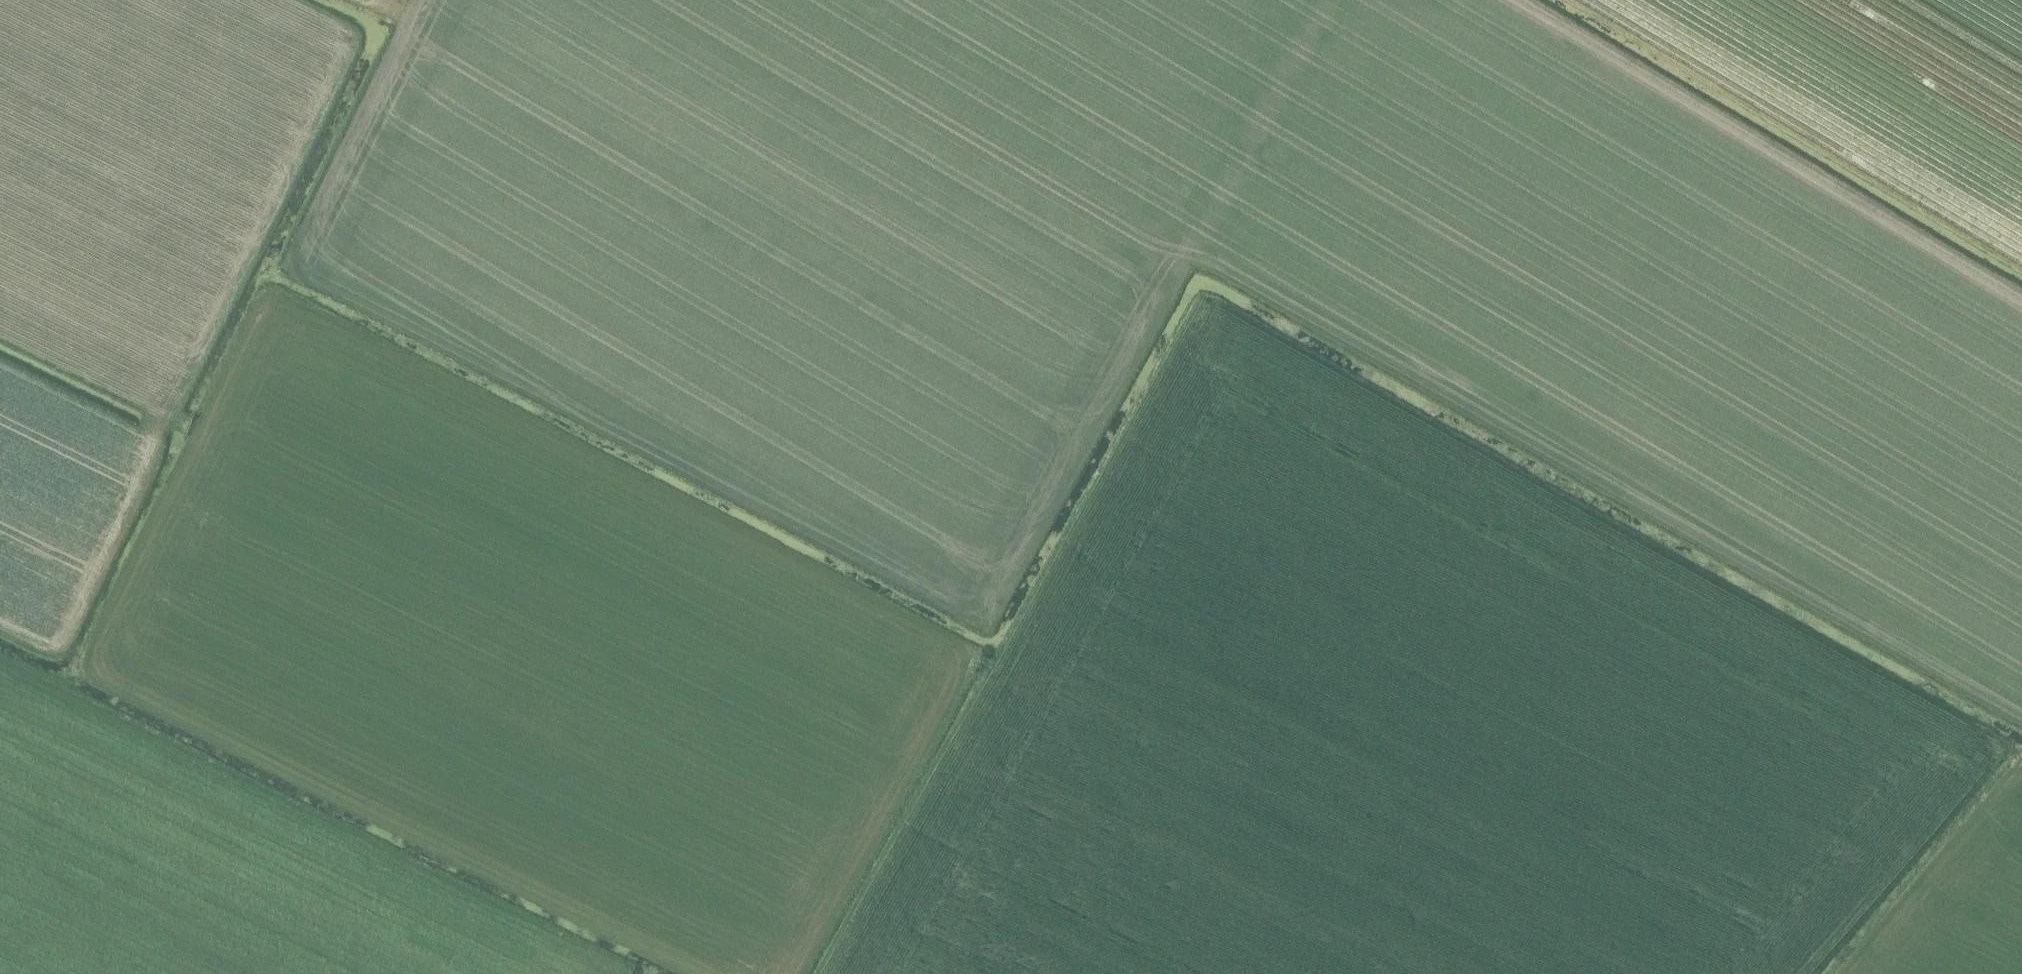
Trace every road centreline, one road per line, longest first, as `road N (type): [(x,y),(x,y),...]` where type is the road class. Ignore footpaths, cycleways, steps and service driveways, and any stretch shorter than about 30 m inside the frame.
road 1 (track): [(2021,317),(1501,0)]

